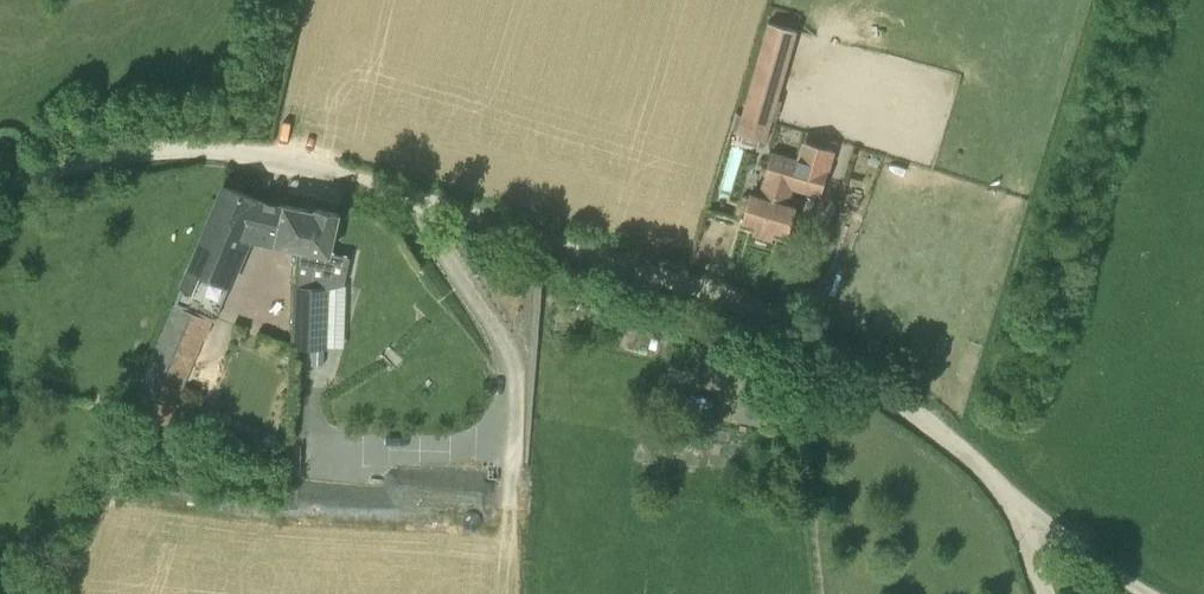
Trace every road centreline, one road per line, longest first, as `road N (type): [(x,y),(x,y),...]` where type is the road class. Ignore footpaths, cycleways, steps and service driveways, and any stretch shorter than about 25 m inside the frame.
road 1 (unclassified): [(1022,515),(972,459),(829,346),(695,285),(238,152),(153,151),(0,186)]
road 2 (unclassified): [(1022,515),(1147,593)]
road 3 (track): [(511,392),(512,537)]

